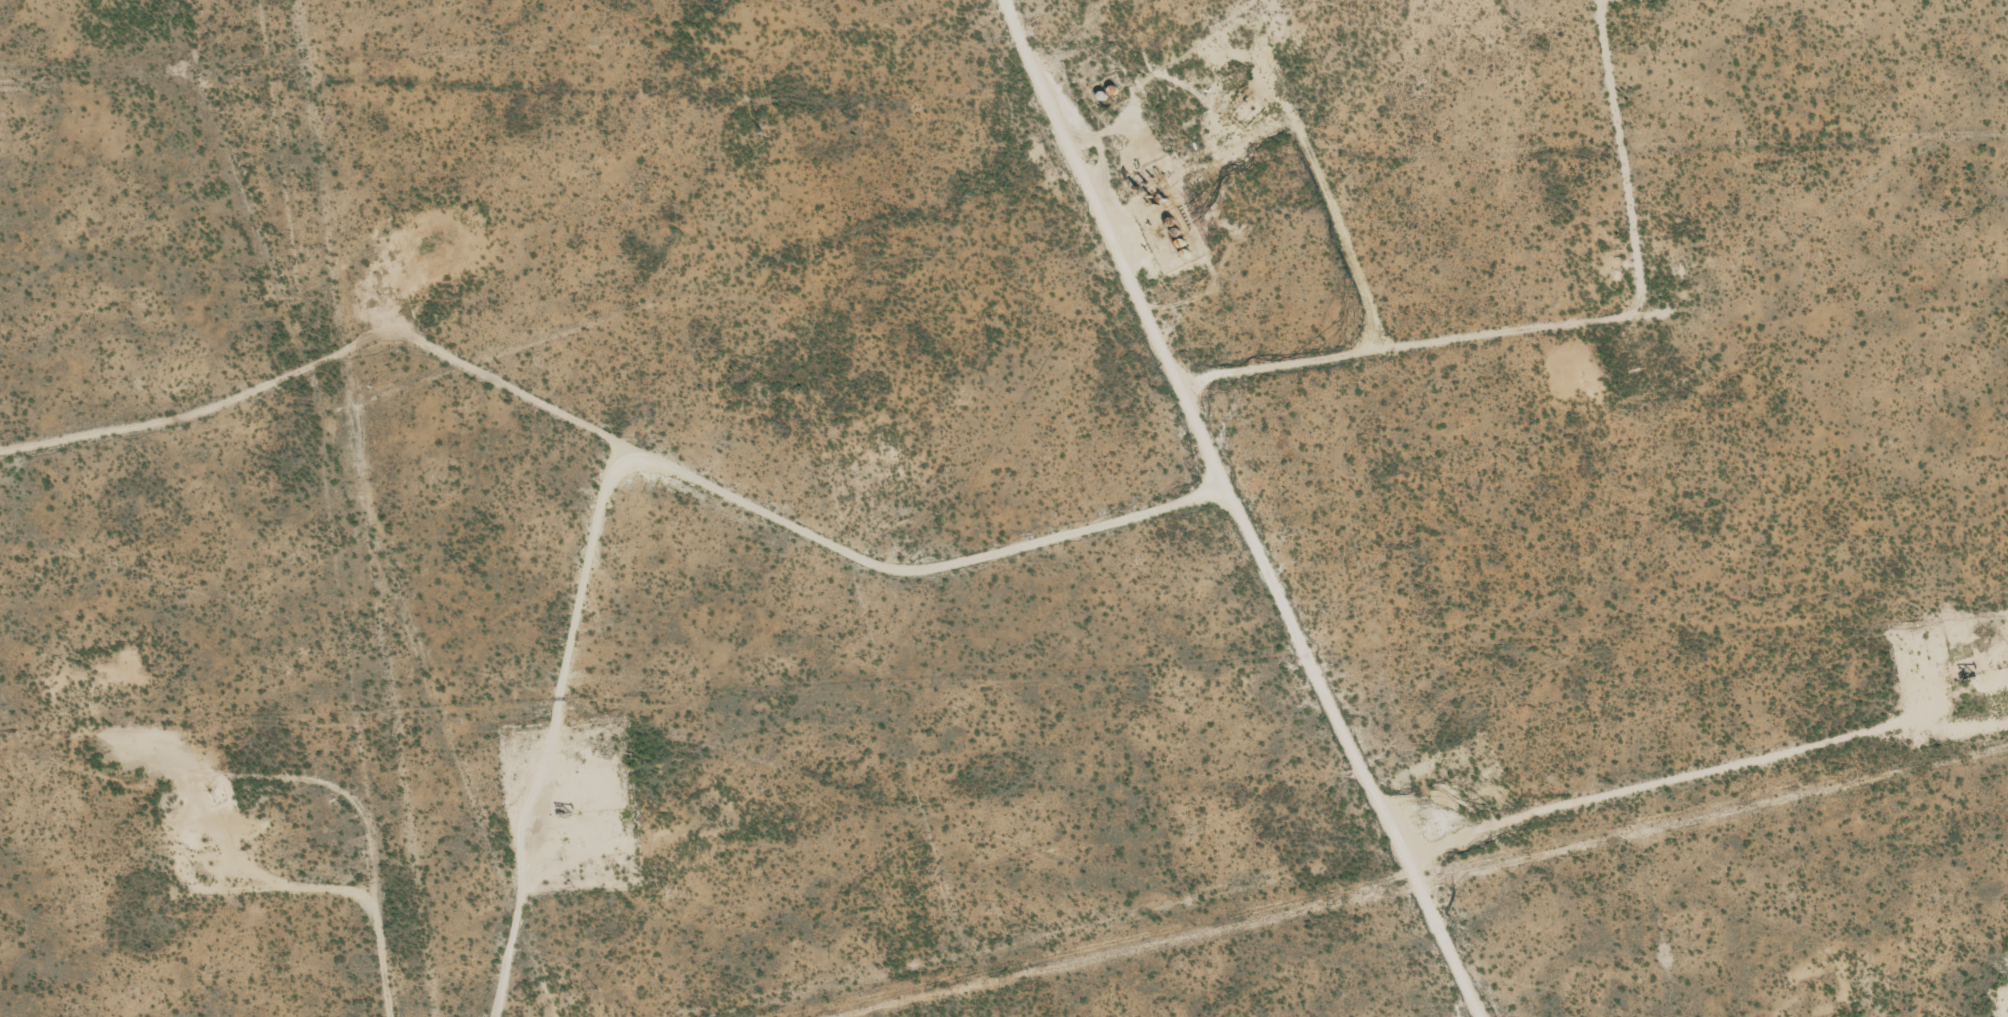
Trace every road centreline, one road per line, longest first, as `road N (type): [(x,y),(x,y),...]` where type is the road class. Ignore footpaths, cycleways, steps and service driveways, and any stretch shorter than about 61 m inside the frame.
road 1 (track): [(497,1016),(615,450),(914,572),(1237,488)]
road 2 (track): [(1512,1016),(1237,488),(1034,0)]

